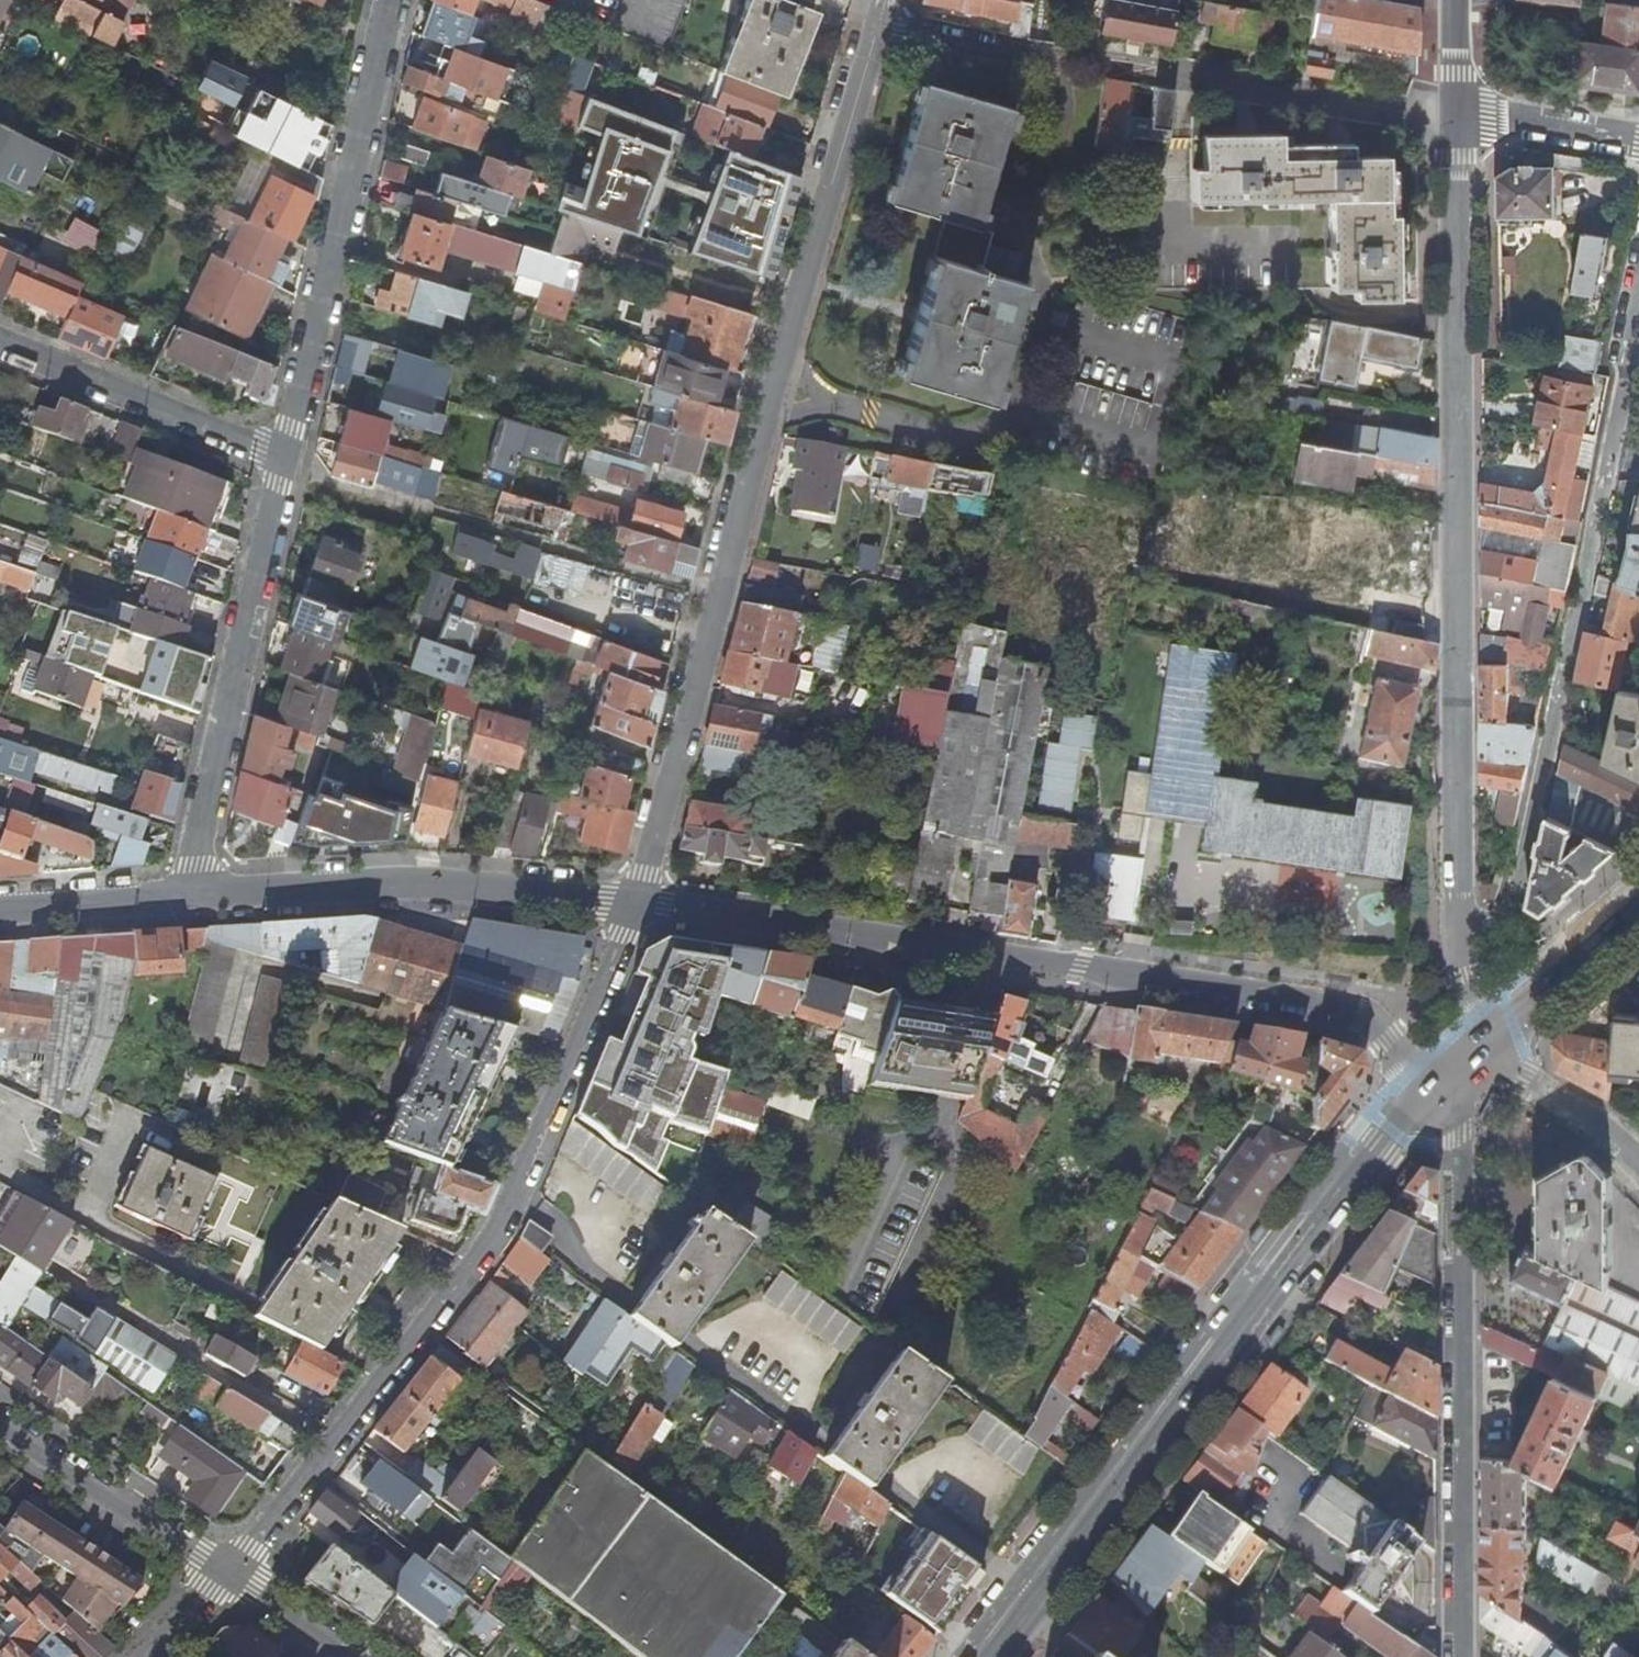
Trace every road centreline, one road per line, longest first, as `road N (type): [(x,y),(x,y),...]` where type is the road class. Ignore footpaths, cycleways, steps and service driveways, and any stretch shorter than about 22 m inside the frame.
road 1 (residential): [(635,905),(872,19)]
road 2 (tertiary): [(635,905),(1345,1014),(1414,1060),(1460,1063)]
road 3 (residential): [(1452,126),(1462,920)]
road 4 (residential): [(635,905),(469,1267),(231,1574)]
road 5 (primary): [(1460,1063),(1383,1145),(996,1656)]
road 6 (residential): [(1462,920),(1501,917),(1516,902),(1638,260)]
road 7 (residential): [(1466,1656),(1460,1063)]
road 8 (residential): [(393,0),(285,460)]
road 9 (tertiary): [(188,894),(412,883),(635,905)]
road 10 (residential): [(285,460),(188,894)]
road 11 (residential): [(0,342),(285,460)]
road 12 (residential): [(1452,126),(1157,72)]
road 13 (residential): [(231,1574),(0,1429)]
road 14 (primary): [(1638,898),(1514,1005),(1460,1063)]
road 15 (residential): [(1086,59),(872,19)]
road 16 (residential): [(1460,1063),(1526,1076),(1605,1120),(1638,1154)]
road 17 (residential): [(1638,156),(1452,126)]
road 18 (tertiary): [(0,906),(188,894)]
road 19 (residential): [(359,1656),(231,1574)]
road 20 (residential): [(1462,920),(1469,1021),(1460,1063)]
road 21 (residential): [(1453,0),(1452,126)]

